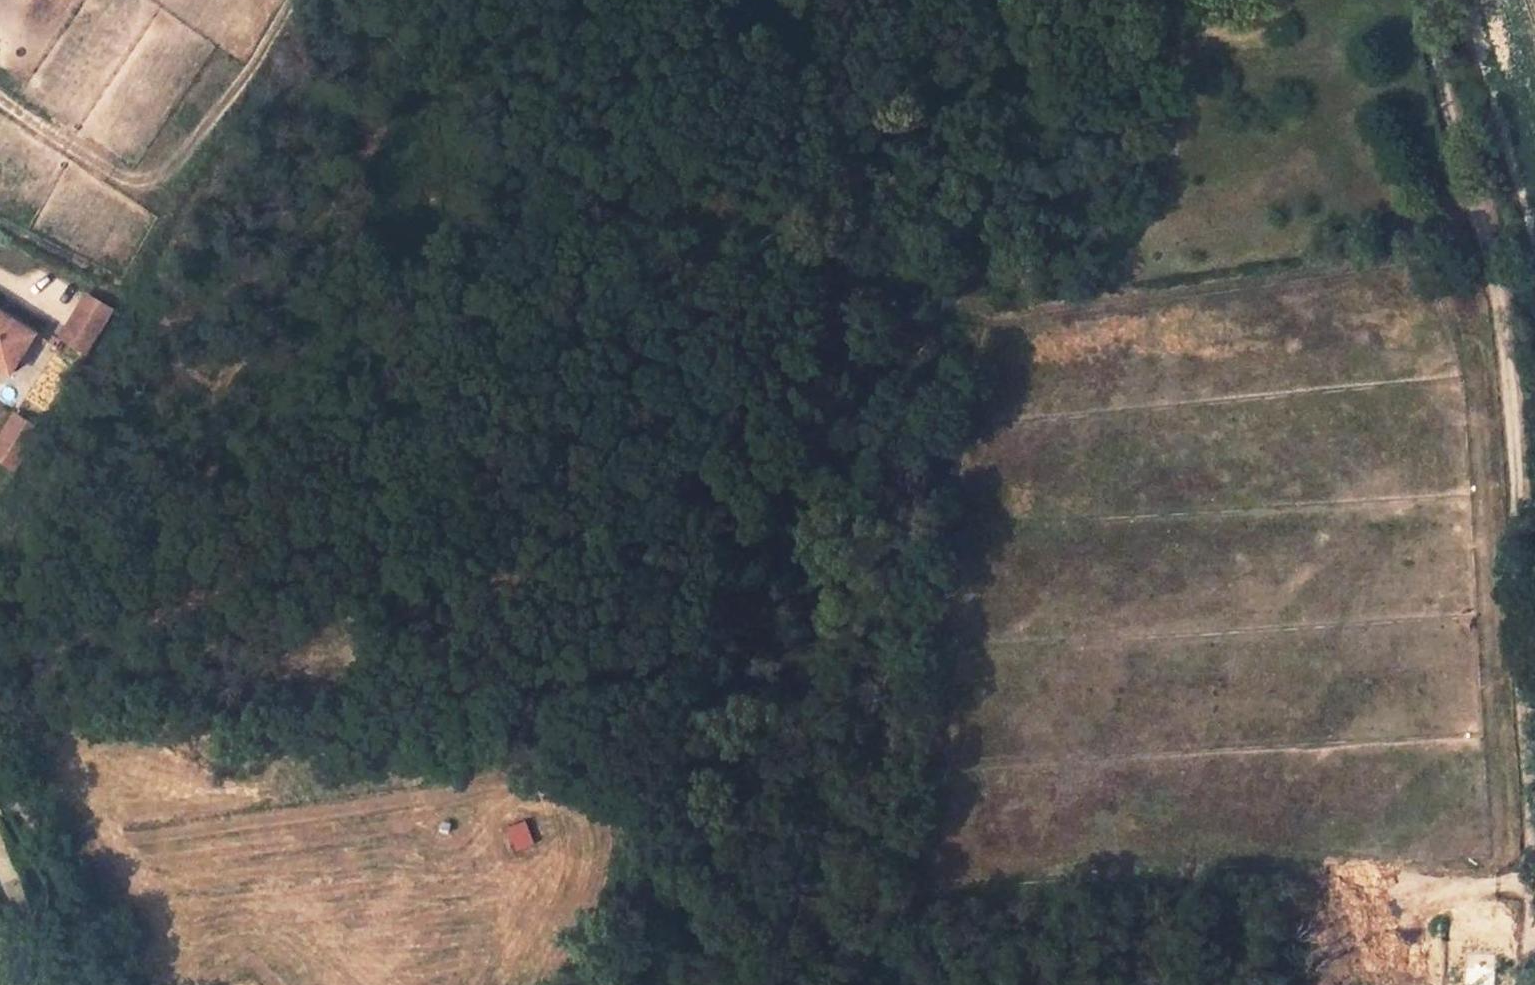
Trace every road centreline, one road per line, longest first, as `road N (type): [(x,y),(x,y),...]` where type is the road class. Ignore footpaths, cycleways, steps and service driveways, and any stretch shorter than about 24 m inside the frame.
road 1 (track): [(1534,841),(1502,332),(1436,0)]
road 2 (track): [(0,191),(106,194),(159,177),(201,142),(287,0)]
road 3 (track): [(0,778),(107,984)]
road 4 (track): [(1531,984),(1534,864)]

